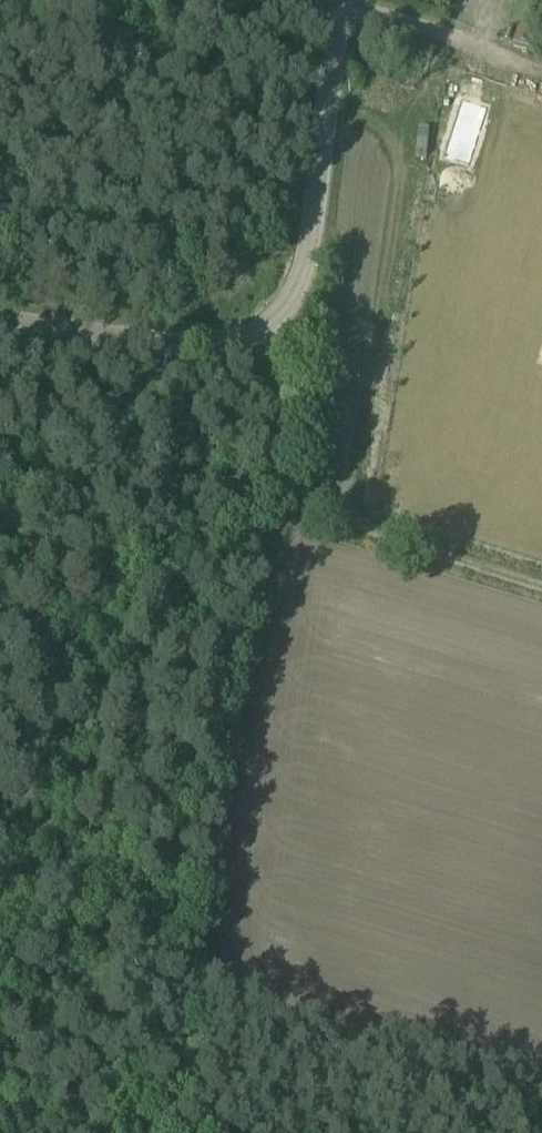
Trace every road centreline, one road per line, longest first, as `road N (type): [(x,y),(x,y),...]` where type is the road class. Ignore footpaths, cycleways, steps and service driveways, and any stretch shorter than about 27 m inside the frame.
road 1 (track): [(149,1132),(177,1111),(196,1038),(288,384),(289,345),(276,313)]
road 2 (unclassified): [(0,322),(164,345),(227,343),(276,313),(306,270),(343,0)]
road 3 (track): [(289,345),(319,363),(357,412),(355,500),(379,538),(541,587)]
road 4 (track): [(357,412),(399,169),(393,147),(331,94)]
road 5 (track): [(196,1038),(281,1107),(338,1132)]
road 6 (track): [(0,1120),(141,1132)]

